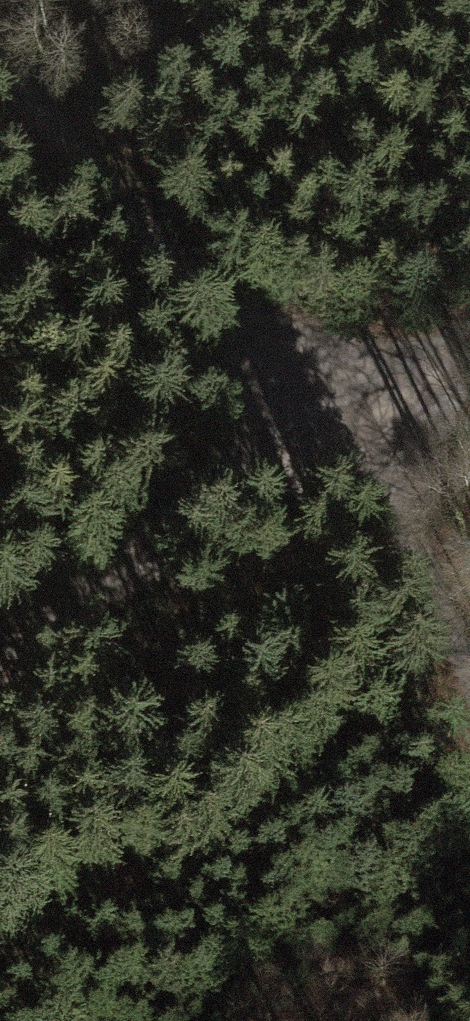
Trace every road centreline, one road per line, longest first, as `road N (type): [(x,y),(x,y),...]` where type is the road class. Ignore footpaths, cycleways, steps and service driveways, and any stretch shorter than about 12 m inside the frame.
road 1 (track): [(469,691),(336,420),(0,63)]
road 2 (unclassified): [(0,656),(336,420),(469,349)]

